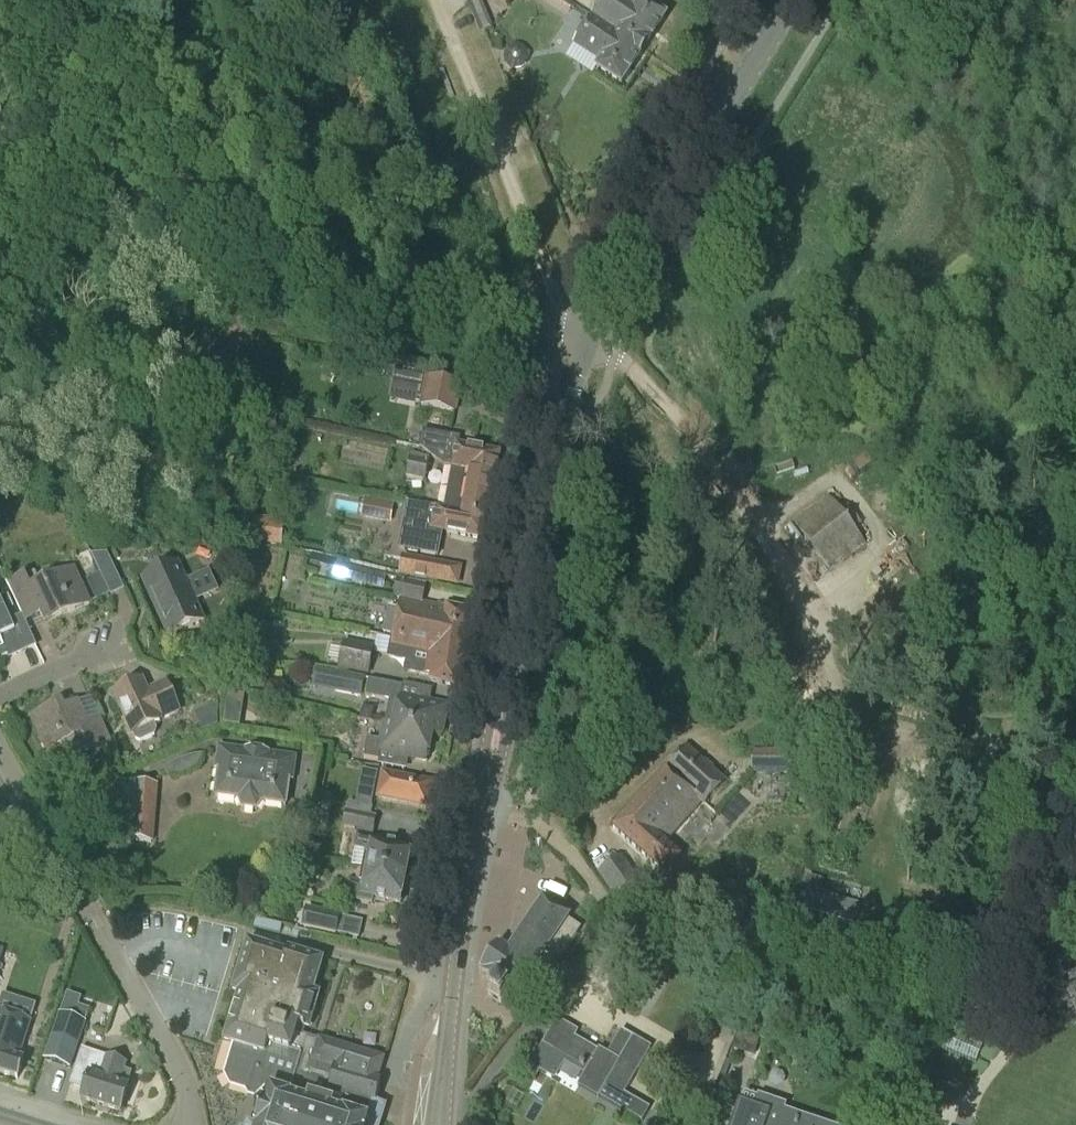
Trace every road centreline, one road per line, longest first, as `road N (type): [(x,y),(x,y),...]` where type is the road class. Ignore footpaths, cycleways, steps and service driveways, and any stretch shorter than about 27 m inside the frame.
road 1 (track): [(825,661),(813,603),(709,462),(625,361),(586,347),(436,0)]
road 2 (unclassified): [(0,80),(586,347)]
road 3 (residential): [(586,347),(486,788)]
road 4 (unclassified): [(188,1124),(184,1083),(0,750)]
road 5 (unclassified): [(586,347),(624,270),(792,0)]
road 6 (residential): [(440,1124),(450,1004),(486,788)]
road 7 (track): [(1075,758),(852,722),(835,705),(825,661)]

